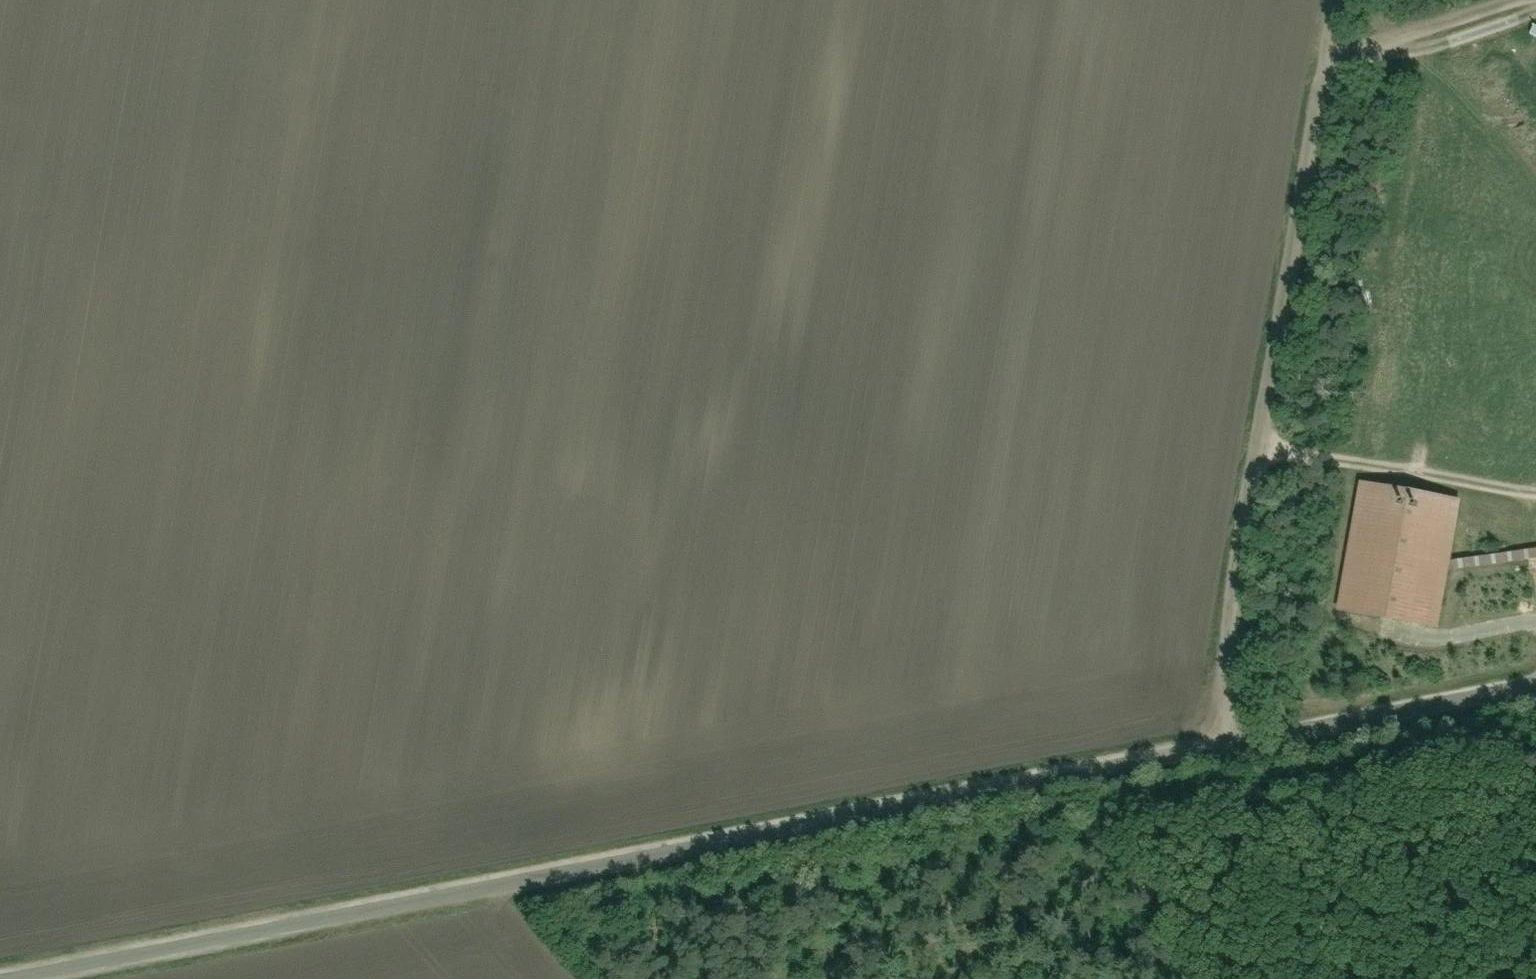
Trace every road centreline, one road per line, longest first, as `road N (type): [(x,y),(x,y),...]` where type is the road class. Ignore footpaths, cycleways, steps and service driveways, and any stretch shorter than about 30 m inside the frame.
road 1 (residential): [(44,978),(1535,691)]

